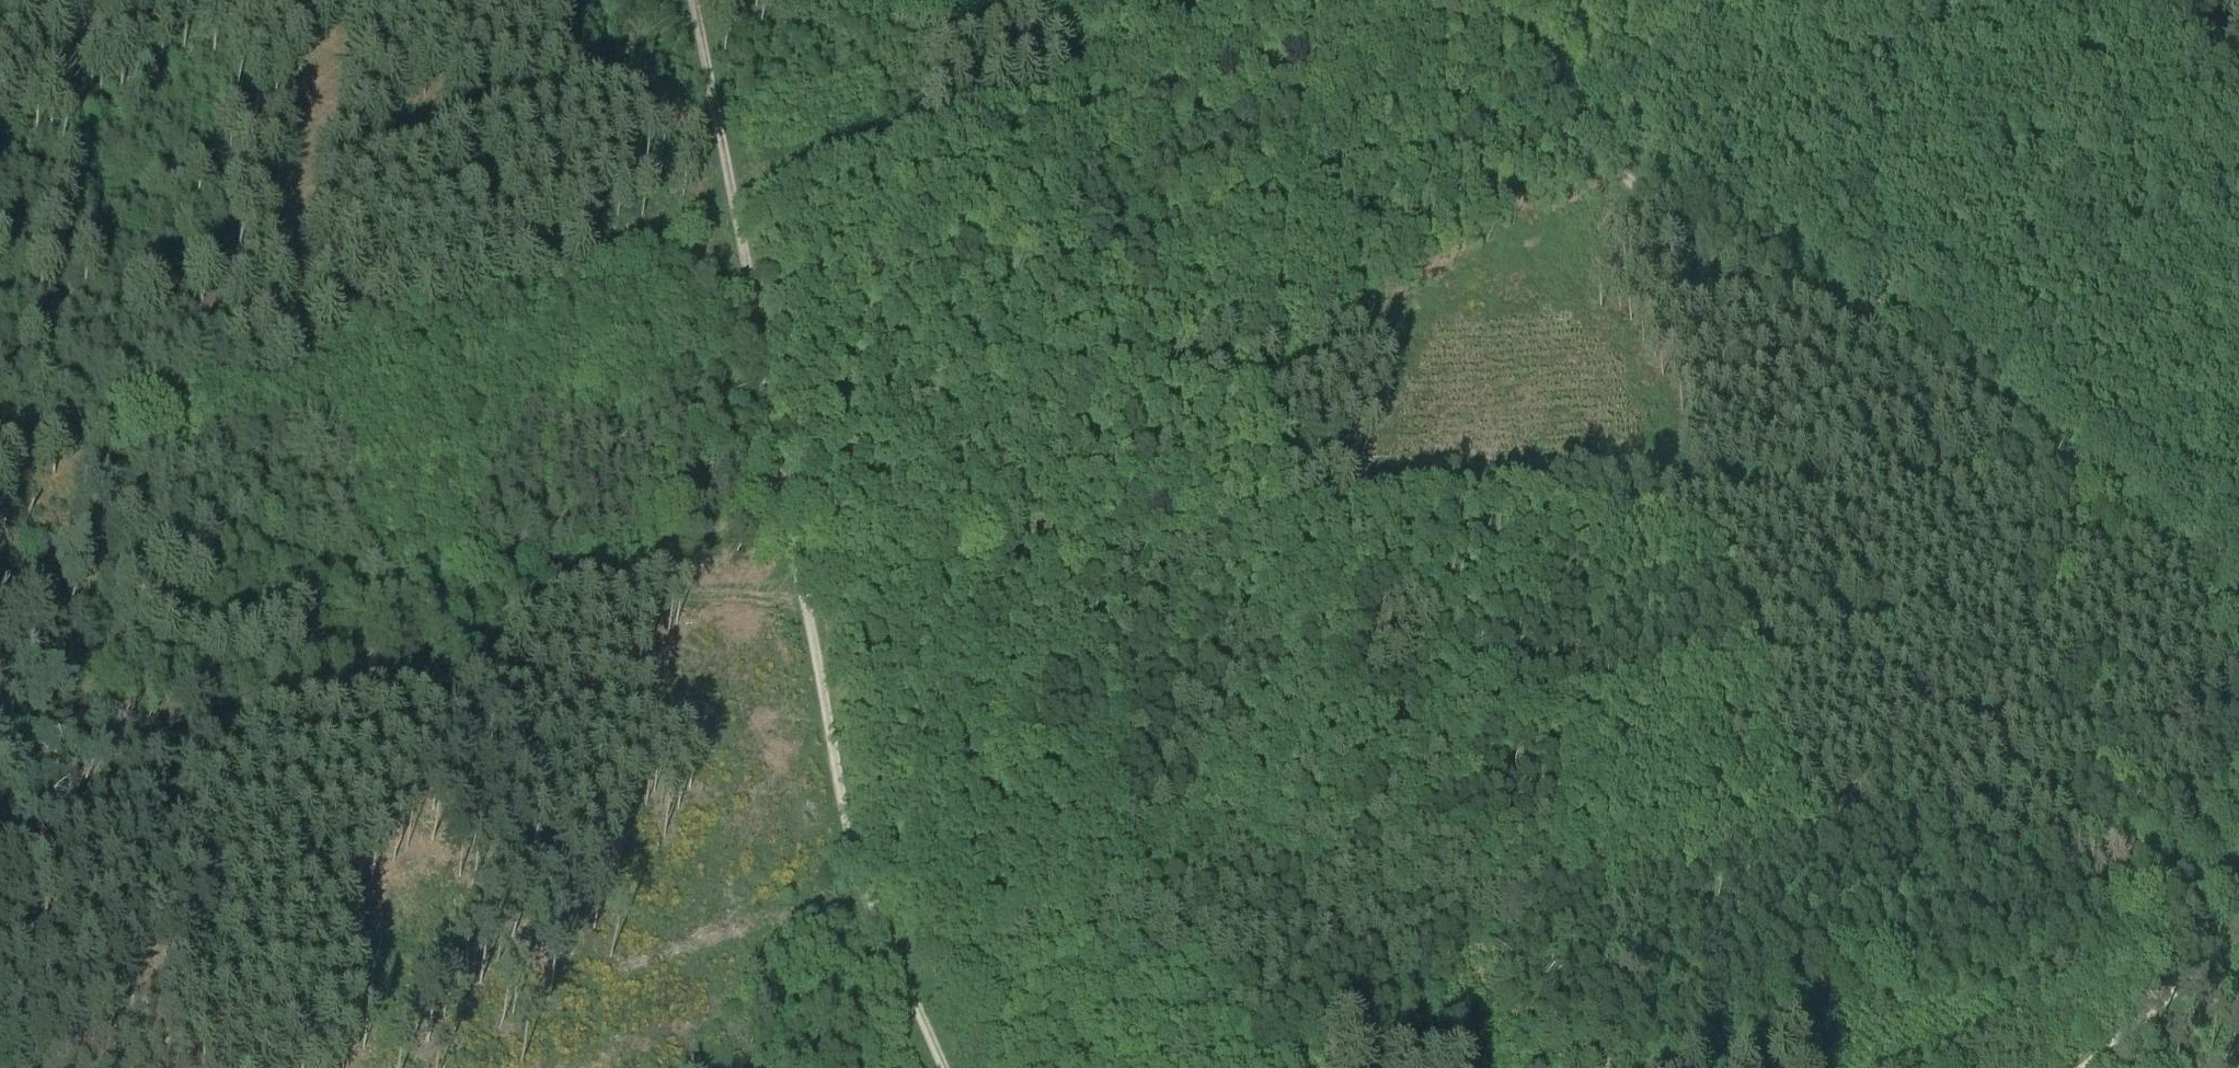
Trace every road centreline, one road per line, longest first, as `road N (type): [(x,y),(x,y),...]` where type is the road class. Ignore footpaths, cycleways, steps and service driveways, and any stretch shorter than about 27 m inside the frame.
road 1 (track): [(699,0),(812,658),(861,866),(946,1067)]
road 2 (track): [(1442,0),(1553,92),(1663,208),(1783,313),(1911,408),(2139,537),(2238,640)]

